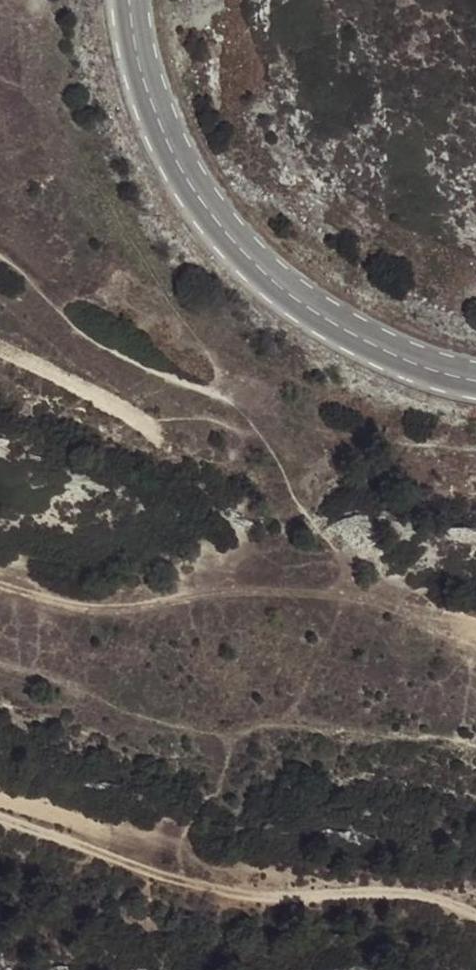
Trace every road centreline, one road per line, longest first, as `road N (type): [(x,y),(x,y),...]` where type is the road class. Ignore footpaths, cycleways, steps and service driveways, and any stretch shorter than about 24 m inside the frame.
road 1 (tertiary): [(129,0),(141,74),(173,153),(208,213),(288,298),(367,346),(475,381)]

